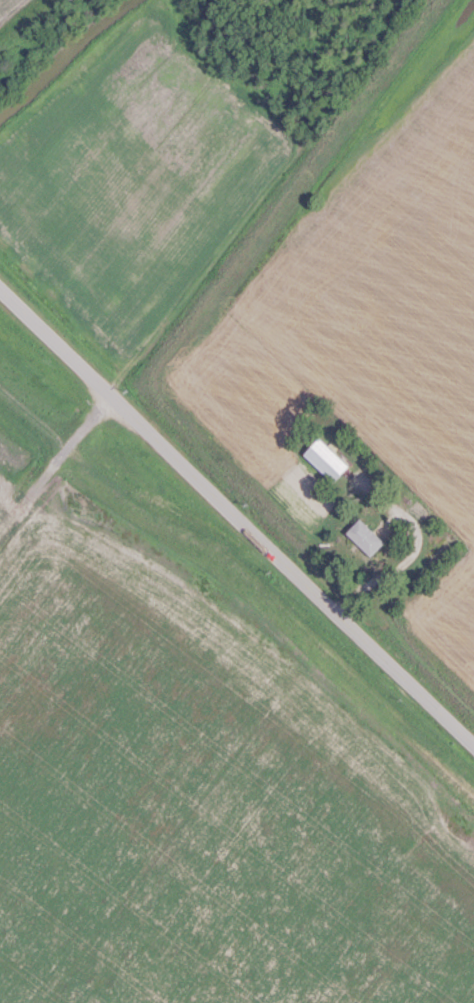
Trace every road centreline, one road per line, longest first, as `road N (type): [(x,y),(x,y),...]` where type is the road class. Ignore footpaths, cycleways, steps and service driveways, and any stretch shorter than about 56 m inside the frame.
road 1 (secondary): [(0,289),(473,745)]

